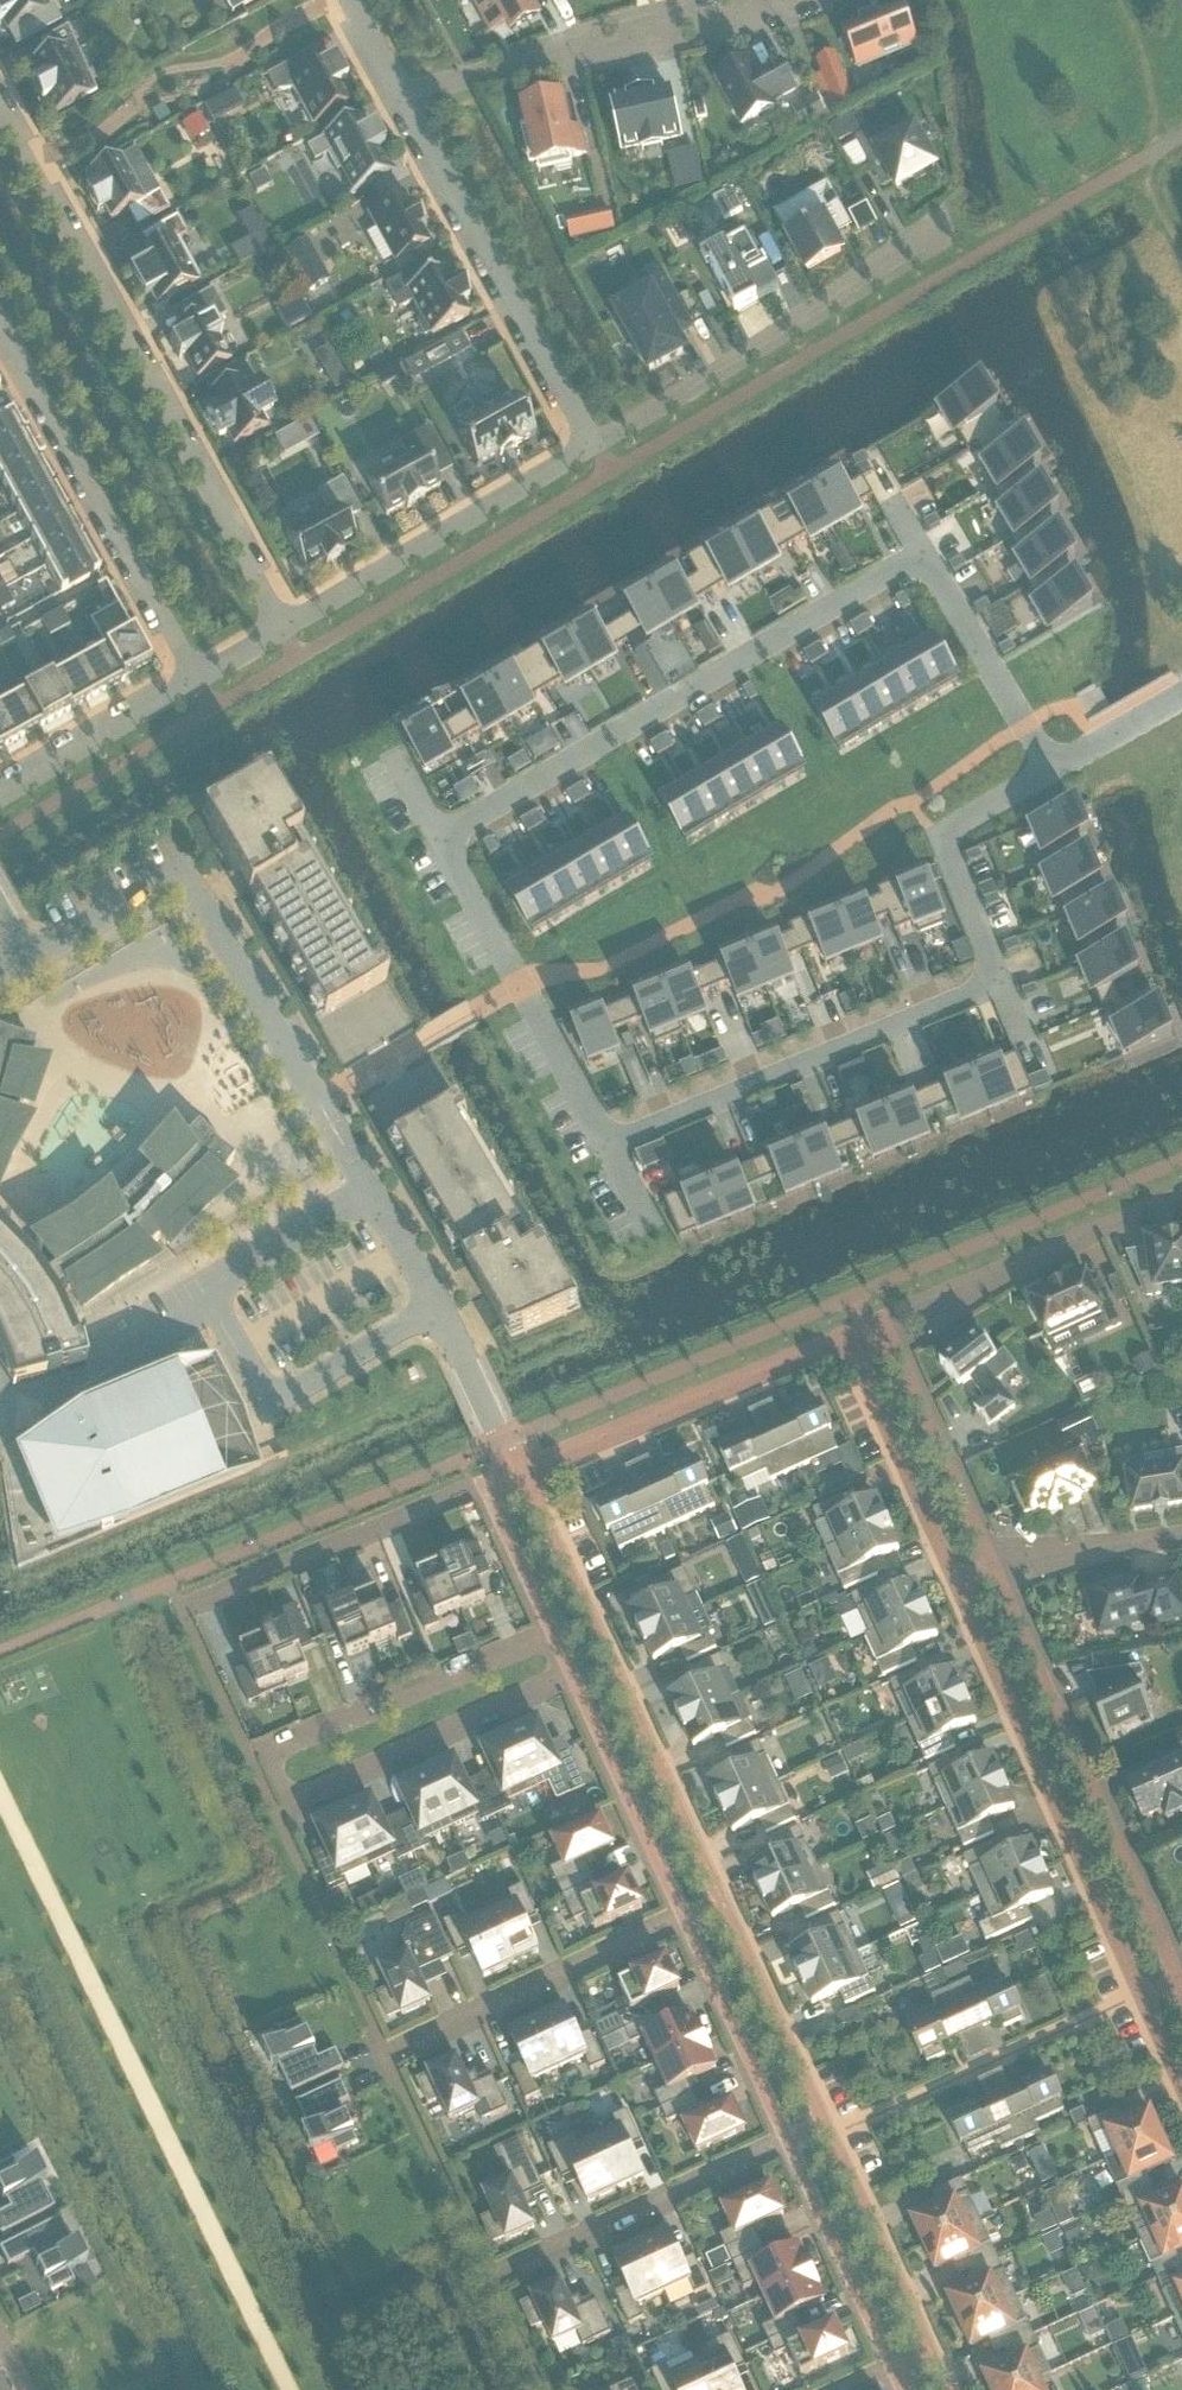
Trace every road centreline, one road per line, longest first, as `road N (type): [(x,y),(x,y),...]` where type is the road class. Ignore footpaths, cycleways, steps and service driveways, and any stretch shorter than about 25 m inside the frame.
road 1 (residential): [(922,551),(442,837),(609,1145),(1002,983),(943,834),(1052,769)]
road 2 (residential): [(27,961),(181,870),(419,1268),(517,1470)]
road 3 (residential): [(284,630),(0,112)]
road 4 (residential): [(722,1898),(517,1470)]
road 5 (residential): [(1142,1997),(957,1584)]
road 6 (residential): [(994,1566),(1179,1979)]
road 7 (residential): [(594,445),(945,227)]
road 8 (residential): [(0,320),(198,681)]
road 9 (residential): [(402,95),(792,0)]
road 10 (residential): [(402,95),(594,445)]
road 11 (residential): [(594,445),(284,630)]
road 12 (residential): [(848,1339),(517,1470)]
road 13 (residential): [(833,2136),(1142,1997)]
road 14 (residential): [(789,2140),(492,2280)]
road 15 (residential): [(182,1608),(486,1484)]
road 16 (residential): [(249,1753),(553,1631)]
road 17 (residential): [(574,1677),(276,1812)]
road 18 (residential): [(684,1916),(389,2054)]
road 19 (residential): [(883,1324),(1181,1194)]
road 20 (residential): [(957,1584),(848,1339)]
road 21 (residential): [(276,1812),(389,2054)]
road 22 (residential): [(883,1324),(994,1566)]
road 23 (residential): [(574,1677),(684,1916)]
road 24 (residential): [(789,2140),(898,2374)]
road 25 (residential): [(922,551),(1052,769)]
road 26 (residential): [(389,2054),(492,2280)]
road 27 (residential): [(827,2123),(722,1898)]
road 28 (residential): [(684,1916),(789,2140)]
road 29 (residential): [(935,2357),(833,2136)]
road 30 (residential): [(198,681),(0,797)]
road 31 (residential): [(994,1566),(1181,1536)]
road 32 (residential): [(486,1484),(553,1631)]
road 33 (residential): [(182,1608),(249,1753)]
road 34 (residential): [(1052,769),(1181,694)]
road 35 (residential): [(492,2280),(544,2389)]

